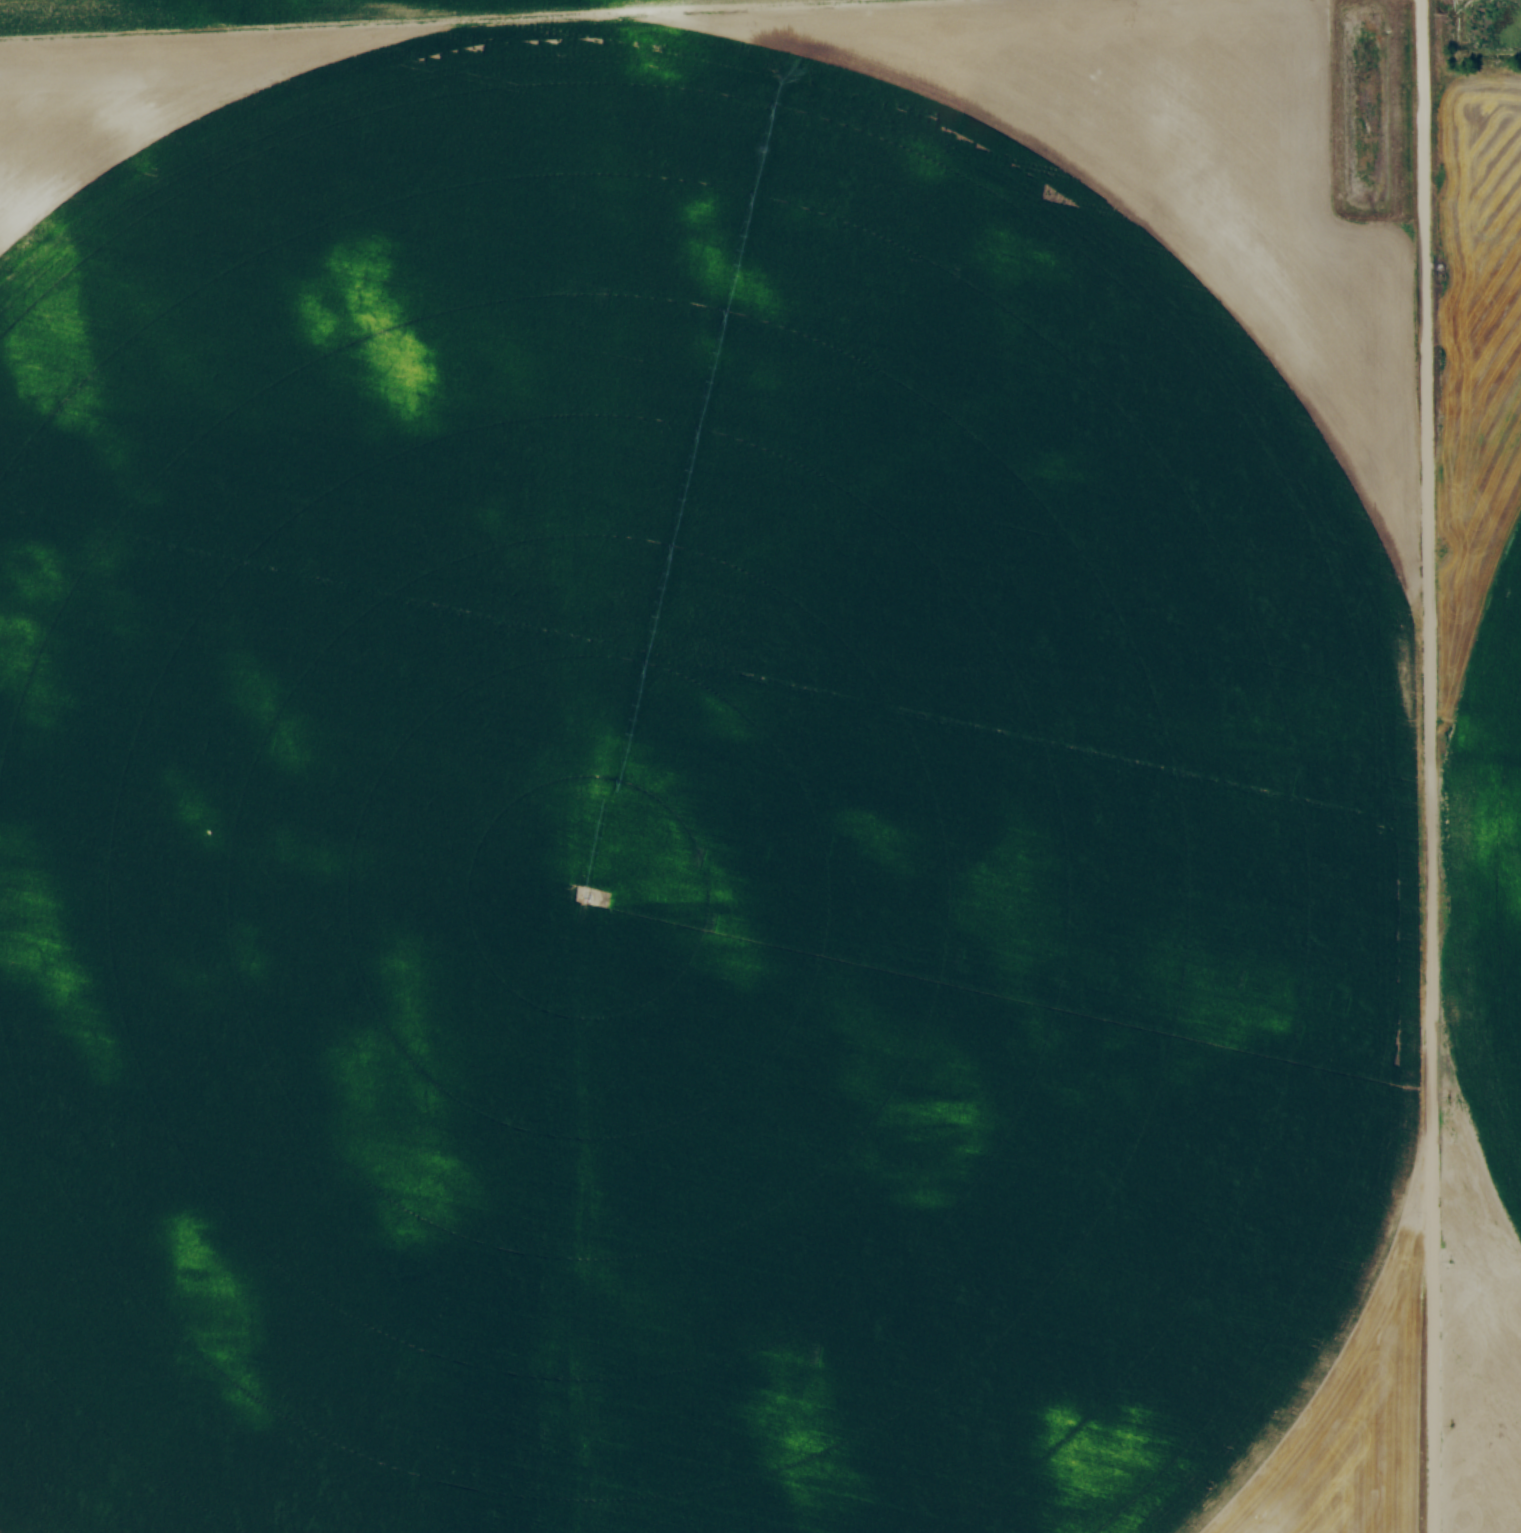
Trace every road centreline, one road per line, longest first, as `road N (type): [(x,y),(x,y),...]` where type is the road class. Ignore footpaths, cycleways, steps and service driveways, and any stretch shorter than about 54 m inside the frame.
road 1 (residential): [(1422,0),(1432,1532)]

